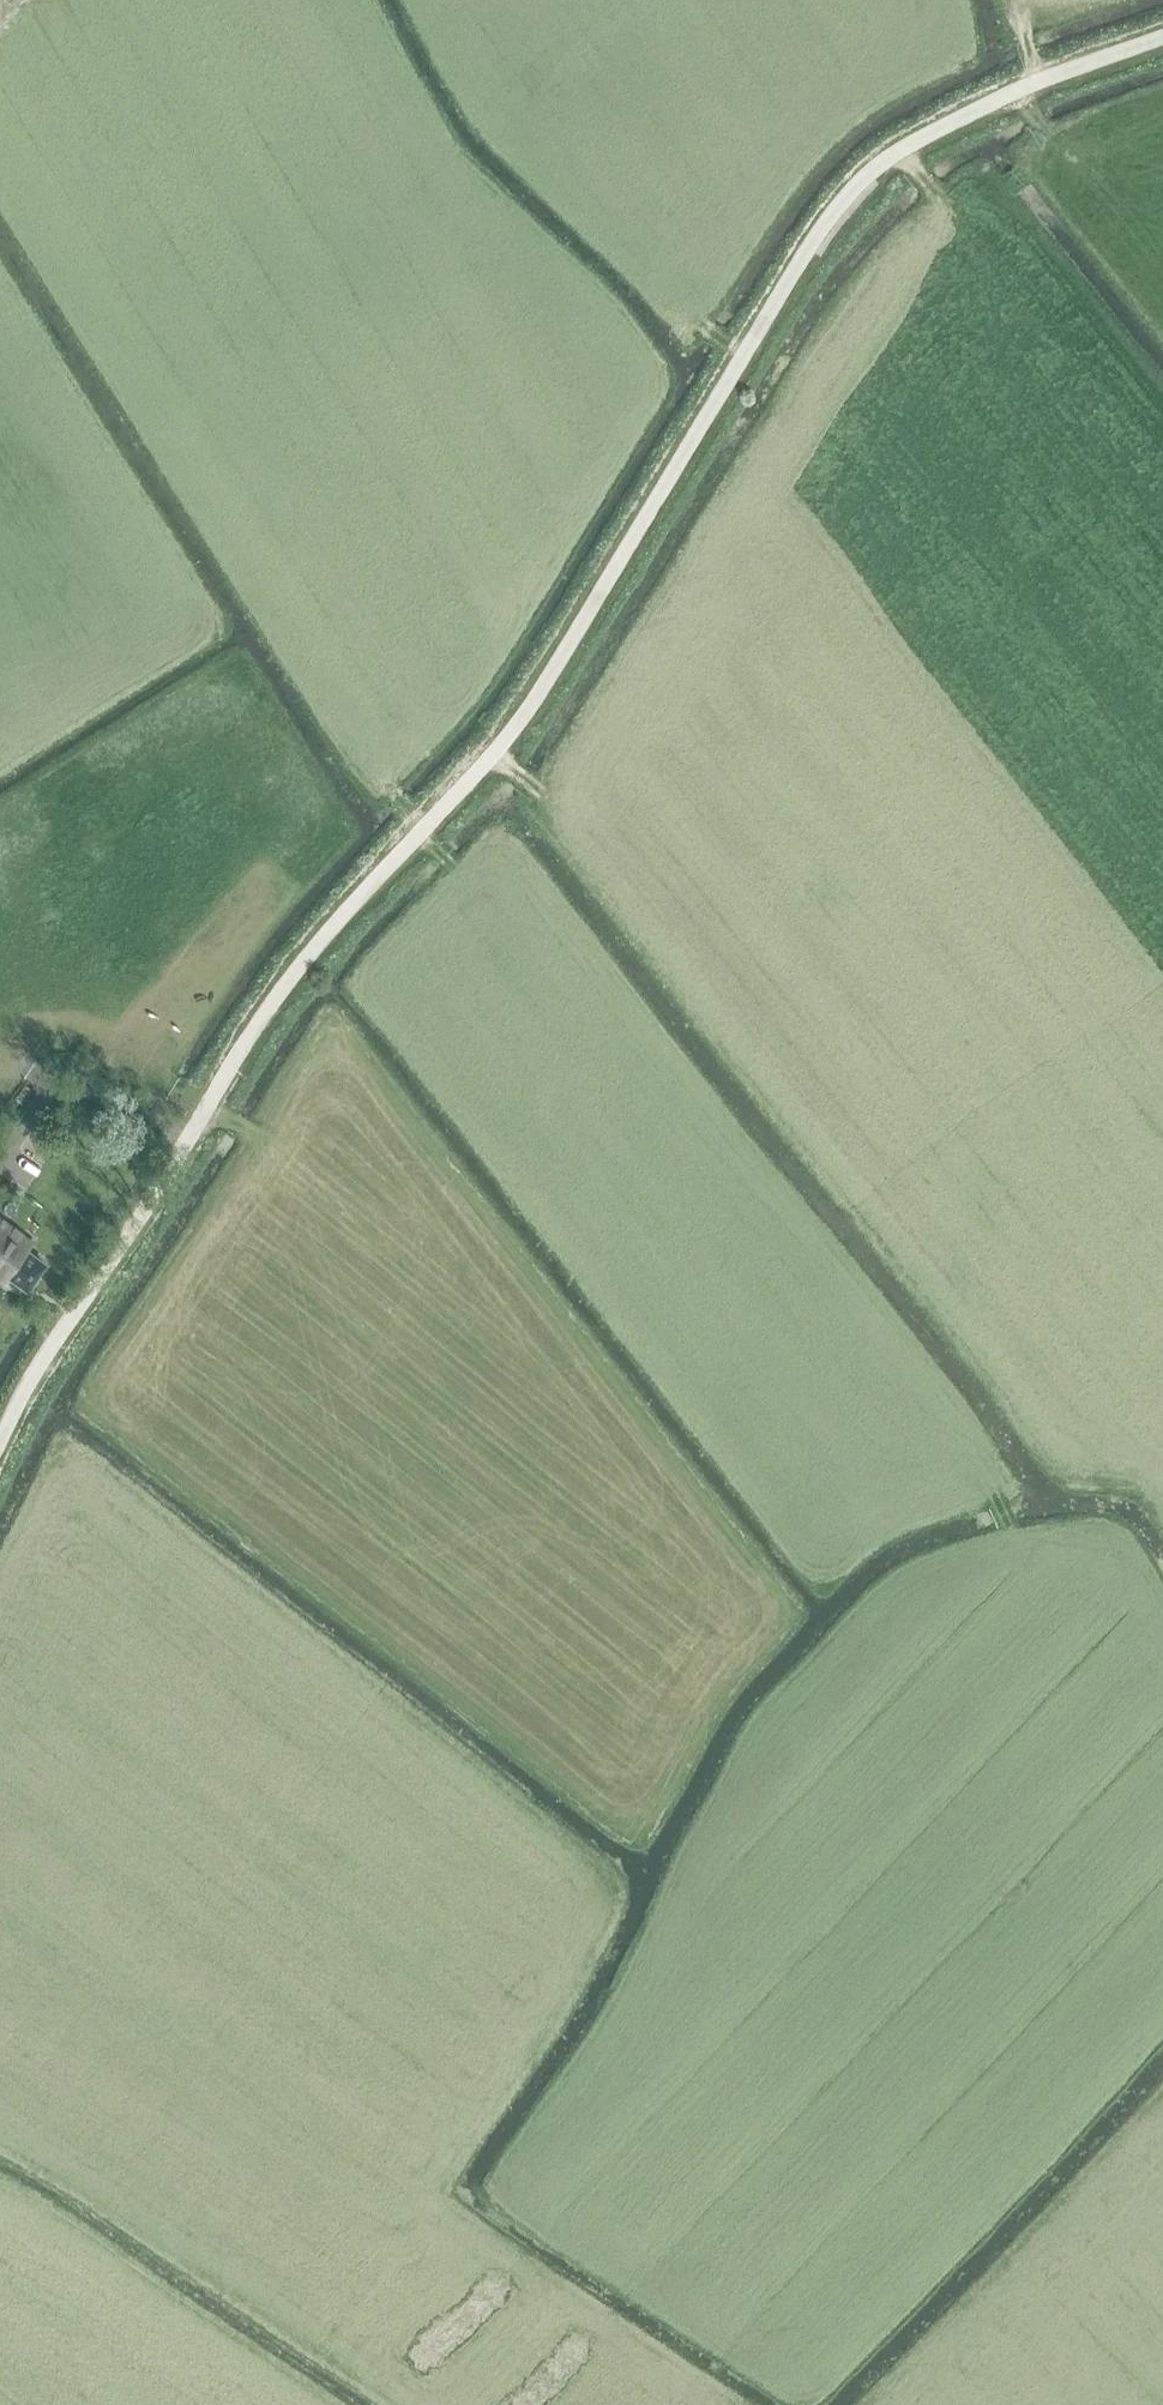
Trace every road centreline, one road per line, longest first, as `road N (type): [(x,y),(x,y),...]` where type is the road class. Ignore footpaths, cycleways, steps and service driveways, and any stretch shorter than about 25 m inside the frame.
road 1 (unclassified): [(0,1440),(45,1354),(293,973),(538,694),(840,204),(921,138),(1036,82),(1162,36)]

